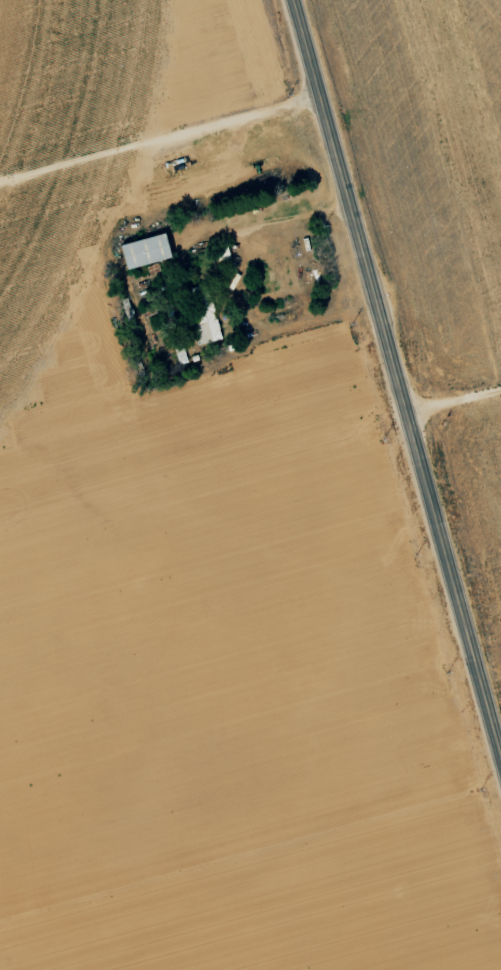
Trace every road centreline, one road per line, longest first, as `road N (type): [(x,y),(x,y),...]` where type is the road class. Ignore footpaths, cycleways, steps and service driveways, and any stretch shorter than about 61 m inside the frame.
road 1 (secondary): [(291,0),(500,767)]

